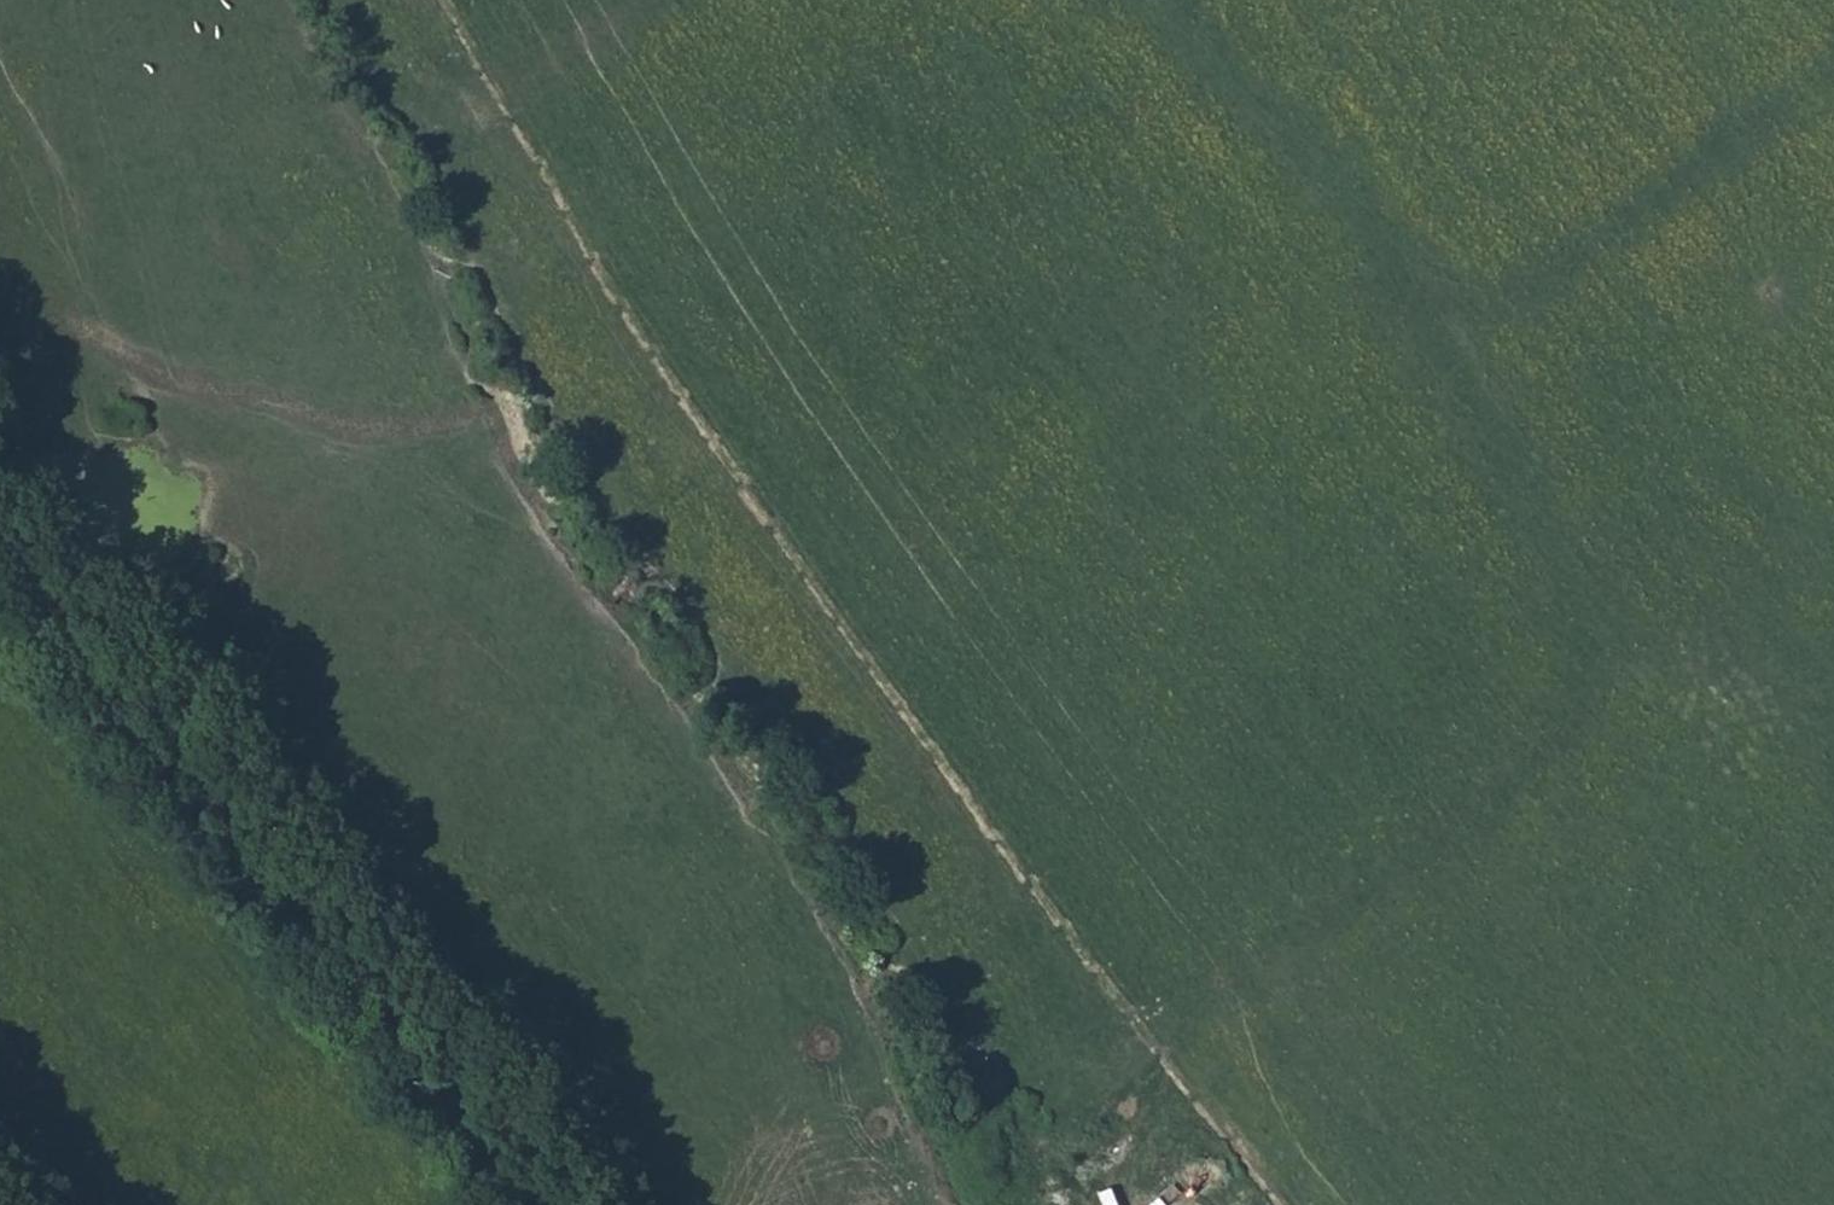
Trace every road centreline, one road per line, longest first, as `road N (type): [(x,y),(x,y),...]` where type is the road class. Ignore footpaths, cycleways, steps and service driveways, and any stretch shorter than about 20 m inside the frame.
road 1 (track): [(0,527),(535,1204)]

